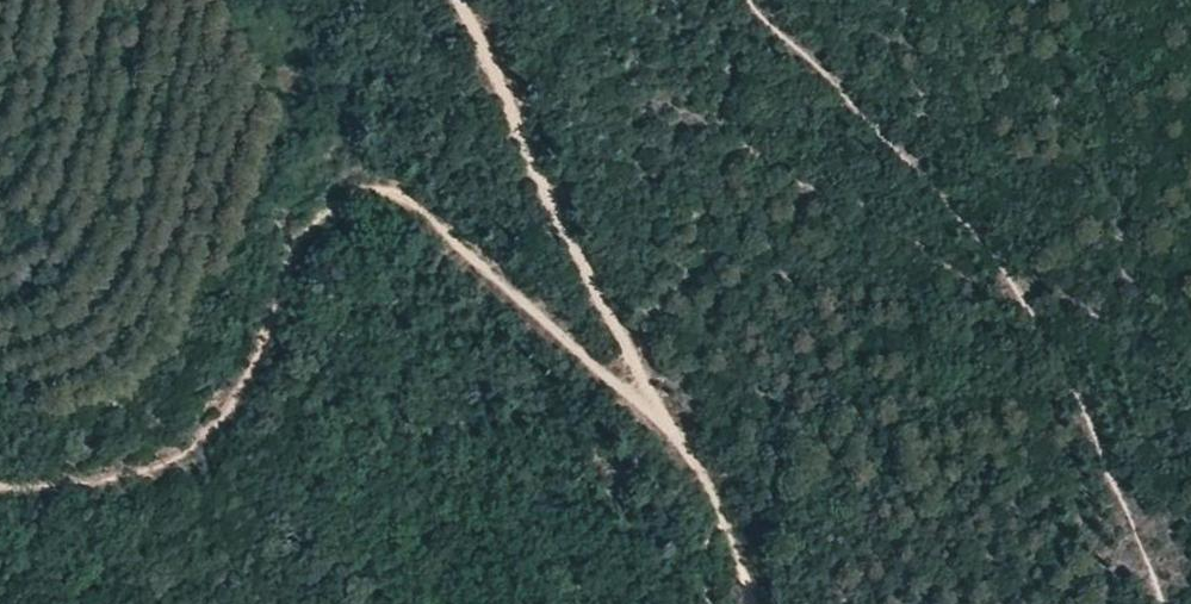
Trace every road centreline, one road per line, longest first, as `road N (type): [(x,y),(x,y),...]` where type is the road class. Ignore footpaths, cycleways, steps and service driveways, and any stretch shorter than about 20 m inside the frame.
road 1 (track): [(754,603),(719,535),(712,490),(666,425),(402,192),(332,197),(259,351),(204,435),(91,486),(0,485)]
road 2 (track): [(666,425),(459,0)]

